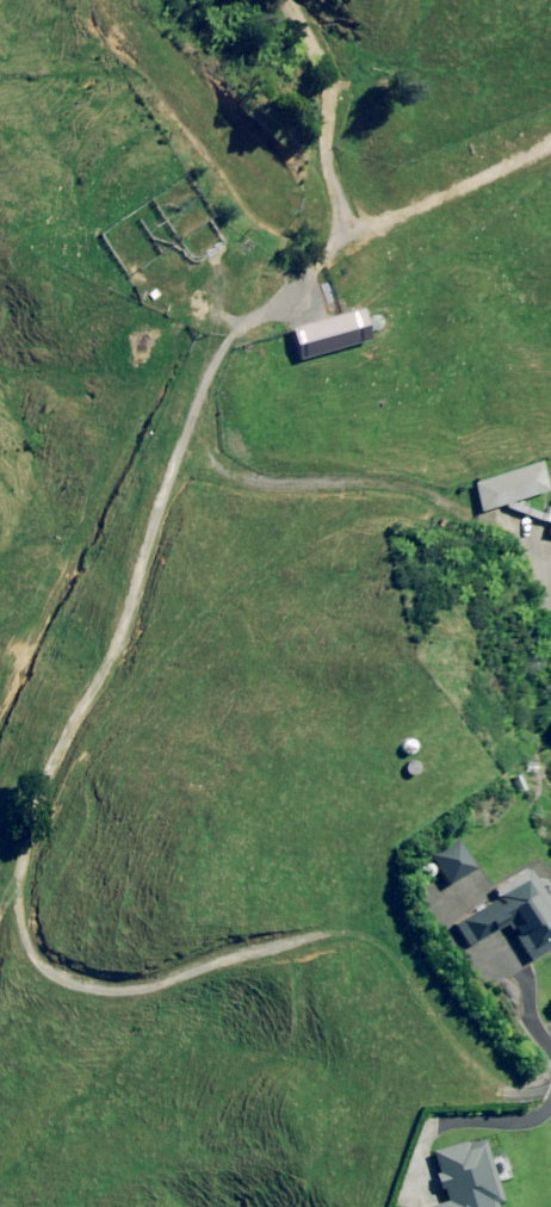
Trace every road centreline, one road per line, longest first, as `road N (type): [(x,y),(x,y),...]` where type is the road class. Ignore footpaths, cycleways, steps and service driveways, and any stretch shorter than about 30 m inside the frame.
road 1 (track): [(27,862),(161,989),(325,944),(422,936),(482,973)]
road 2 (track): [(288,0),(308,10),(326,215),(193,348),(201,425)]
road 3 (track): [(27,862),(108,608),(201,425)]
road 4 (track): [(201,425),(272,464),(474,479),(550,592)]
road 5 (track): [(0,1077),(27,862)]

